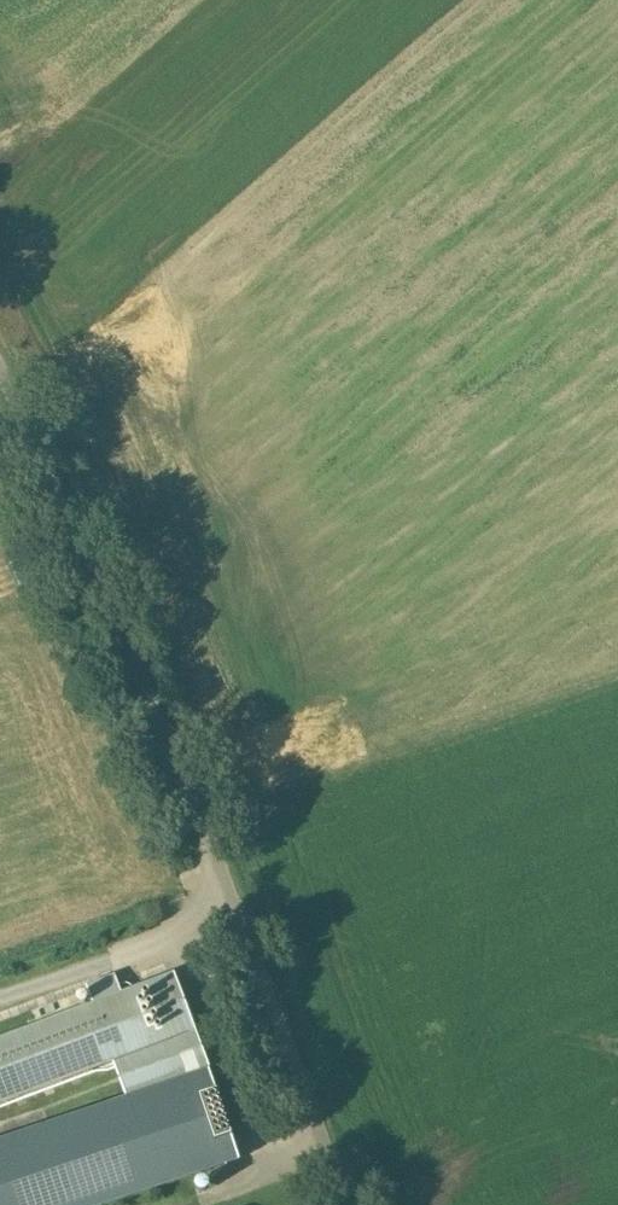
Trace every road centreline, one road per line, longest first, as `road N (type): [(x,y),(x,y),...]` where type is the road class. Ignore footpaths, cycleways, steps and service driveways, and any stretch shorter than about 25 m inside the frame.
road 1 (unclassified): [(0,370),(345,1204)]

